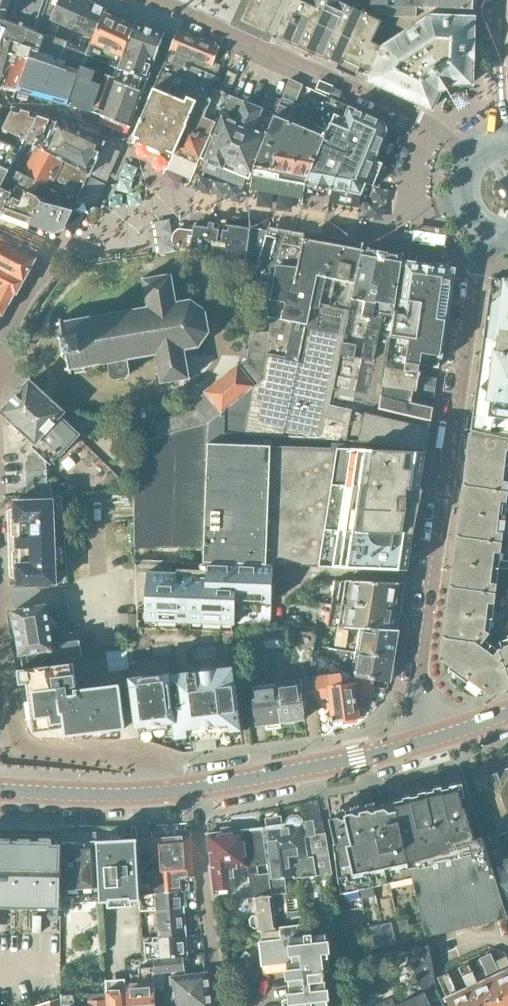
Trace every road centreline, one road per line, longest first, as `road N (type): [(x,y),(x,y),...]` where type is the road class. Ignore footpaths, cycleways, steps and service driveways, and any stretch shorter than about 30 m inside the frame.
road 1 (residential): [(433,740),(422,676),(481,264),(495,233)]
road 2 (residential): [(478,156),(421,119),(154,0)]
road 3 (residential): [(163,791),(151,764),(135,757),(32,751),(22,743),(0,593)]
road 4 (primary): [(194,788),(433,740)]
road 5 (residential): [(220,1005),(194,788)]
road 6 (primary): [(0,789),(163,791)]
road 7 (residential): [(507,135),(503,0)]

